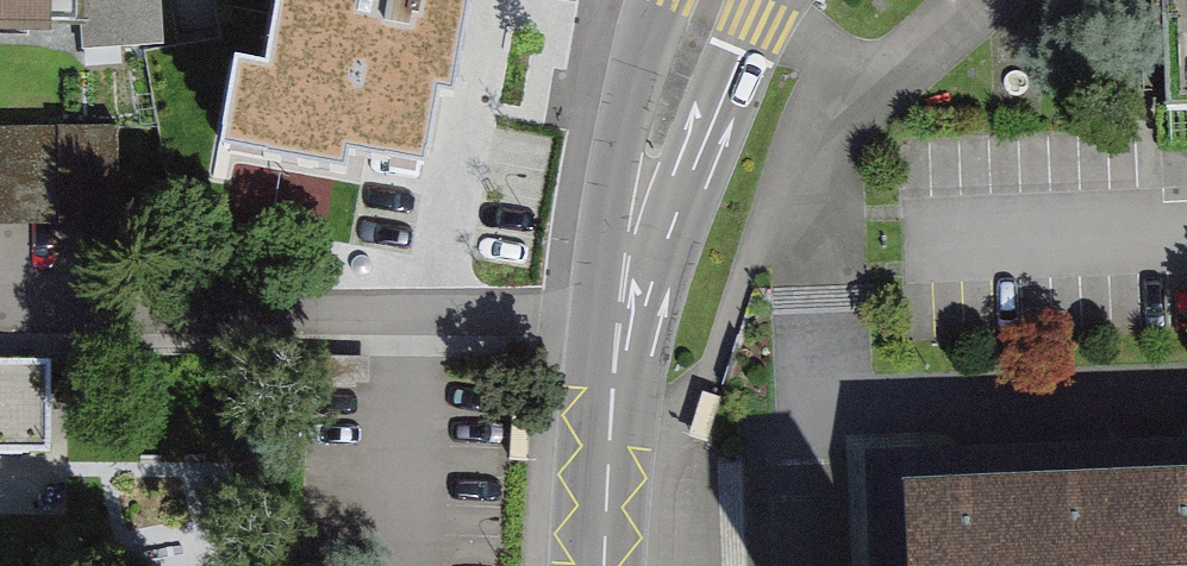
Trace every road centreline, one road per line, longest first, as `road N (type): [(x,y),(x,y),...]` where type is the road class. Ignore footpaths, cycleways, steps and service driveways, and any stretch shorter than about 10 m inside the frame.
road 1 (secondary): [(618,321),(666,239),(766,0)]
road 2 (secondary): [(660,0),(639,56),(603,248),(618,321)]
road 3 (secondary): [(604,565),(618,321)]

